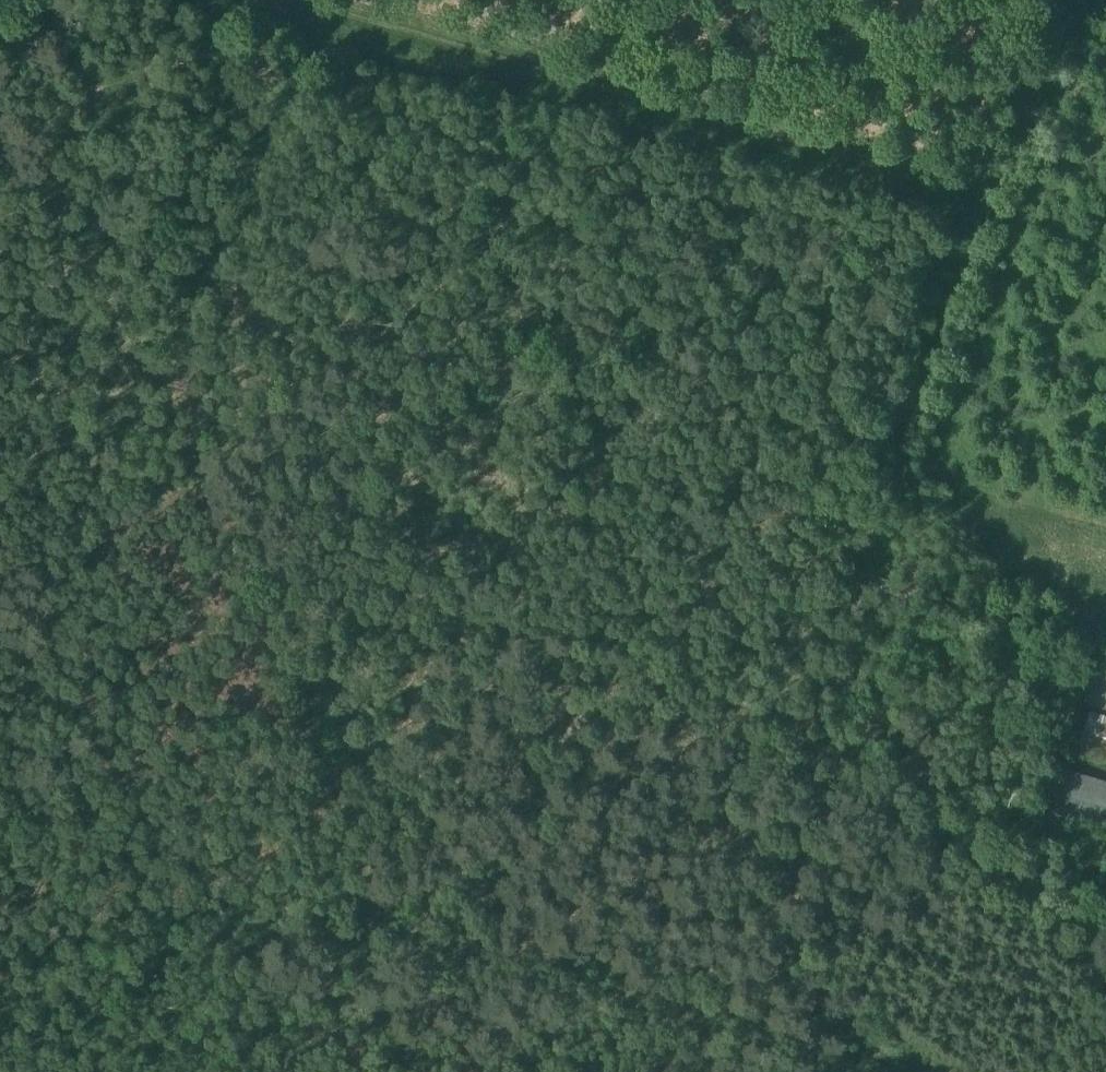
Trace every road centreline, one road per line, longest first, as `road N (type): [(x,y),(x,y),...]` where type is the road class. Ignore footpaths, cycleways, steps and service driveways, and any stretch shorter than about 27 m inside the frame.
road 1 (track): [(228,0),(986,216)]
road 2 (track): [(1049,0),(917,477),(926,515),(958,540),(1105,626)]

